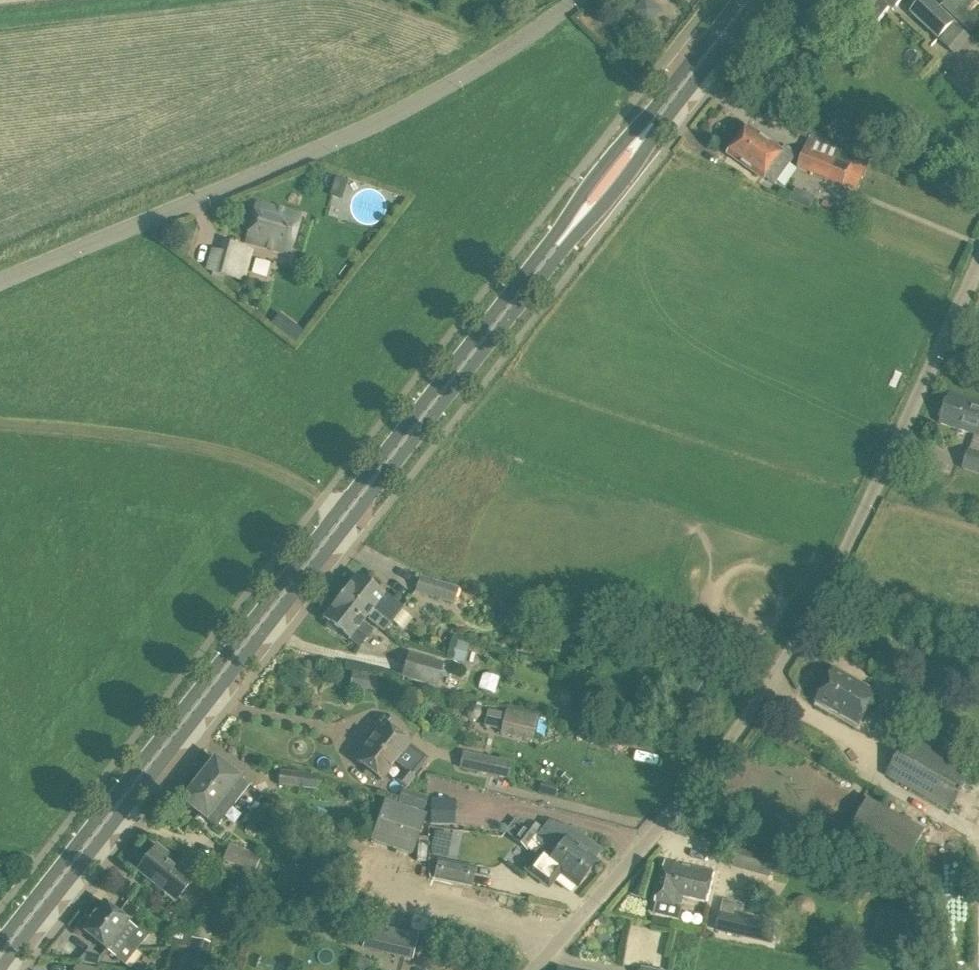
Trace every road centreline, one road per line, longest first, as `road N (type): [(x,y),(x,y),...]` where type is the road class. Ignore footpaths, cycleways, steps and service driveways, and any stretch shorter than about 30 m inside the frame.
road 1 (primary): [(0,955),(748,0)]
road 2 (unclassified): [(540,969),(754,719),(809,633),(978,281)]
road 3 (residential): [(576,0),(511,49),(407,105),(0,284)]
road 4 (track): [(0,426),(215,452),(264,467),(348,511)]

